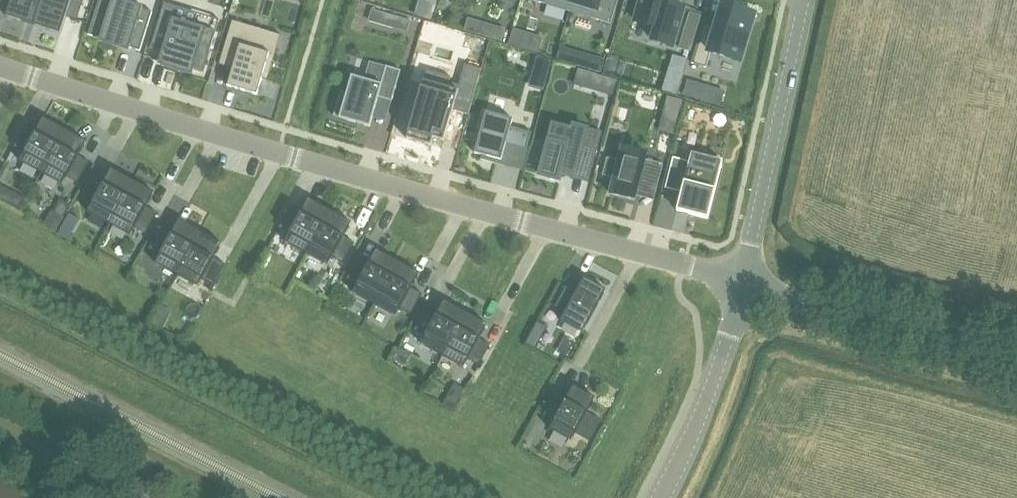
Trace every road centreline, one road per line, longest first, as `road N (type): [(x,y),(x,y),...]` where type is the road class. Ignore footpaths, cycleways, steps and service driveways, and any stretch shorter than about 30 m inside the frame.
road 1 (residential): [(0,65),(747,283)]
road 2 (residential): [(747,283),(807,0)]
road 3 (unclassified): [(1016,362),(747,283)]
road 4 (unclassified): [(660,497),(716,386),(747,283)]

